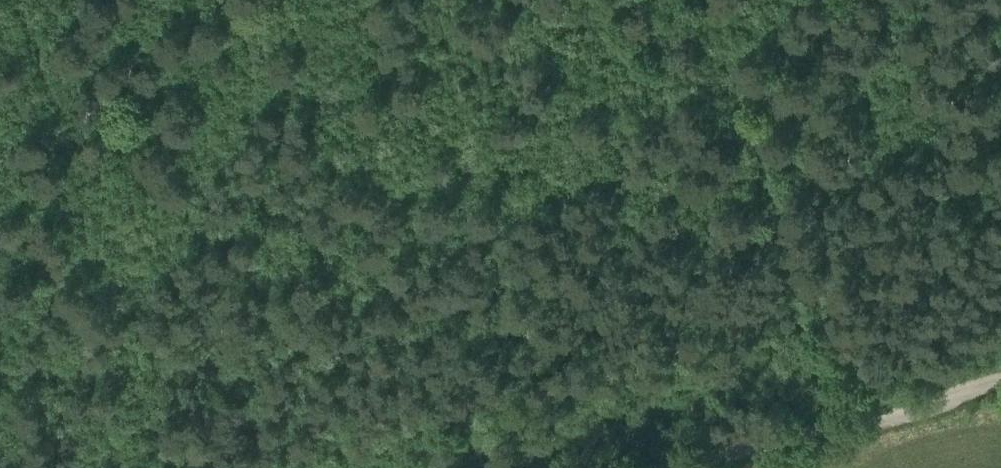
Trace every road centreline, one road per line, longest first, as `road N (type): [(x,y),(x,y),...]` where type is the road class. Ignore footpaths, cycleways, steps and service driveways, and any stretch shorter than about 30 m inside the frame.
road 1 (unclassified): [(669,467),(1000,381)]

